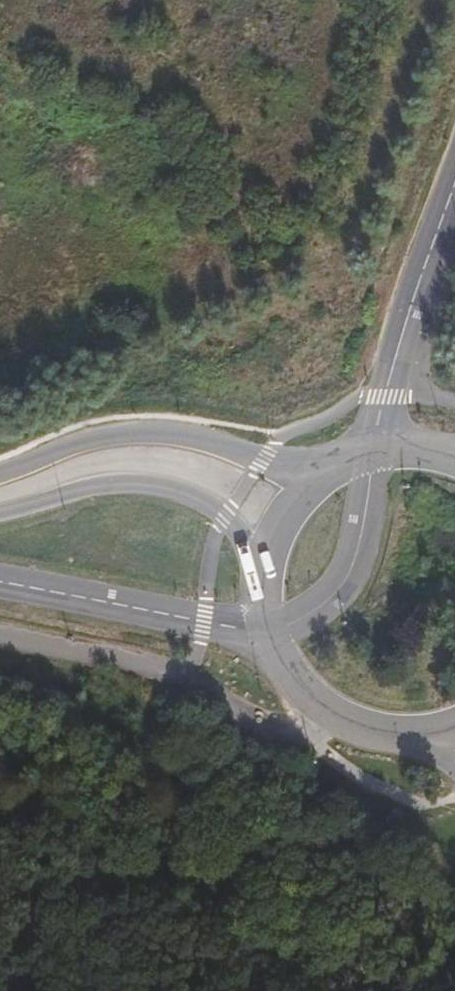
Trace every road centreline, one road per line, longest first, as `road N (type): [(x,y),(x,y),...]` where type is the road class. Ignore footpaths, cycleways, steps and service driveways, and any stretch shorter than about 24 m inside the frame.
road 1 (secondary): [(333,465),(159,430),(93,431),(0,470)]
road 2 (secondary): [(0,509),(92,483),(127,482),(206,502),(242,542),(262,589)]
road 3 (secondary): [(262,589),(285,668),(314,701),(352,725),(398,736)]
road 4 (secondary): [(333,465),(295,497),(271,540),(262,589)]
road 5 (secondary): [(450,450),(375,447),(333,465)]

